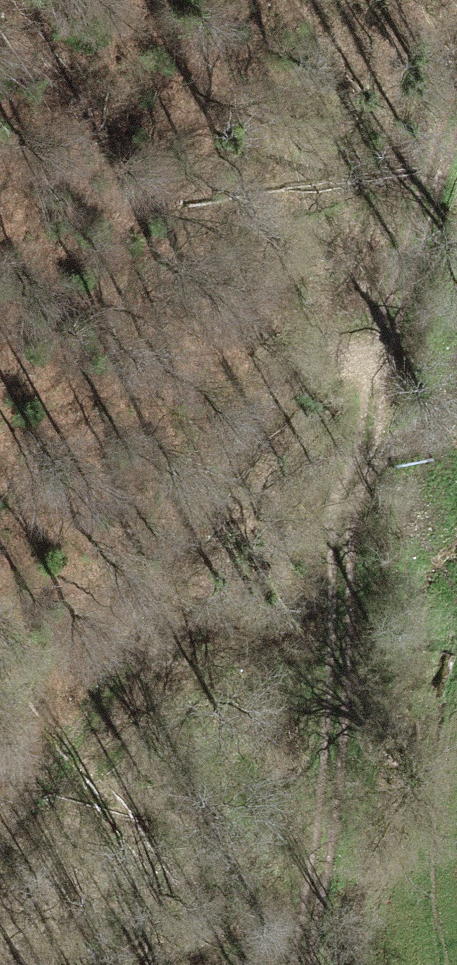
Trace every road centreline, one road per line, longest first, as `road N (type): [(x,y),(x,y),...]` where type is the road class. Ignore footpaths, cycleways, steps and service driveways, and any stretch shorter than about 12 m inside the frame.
road 1 (track): [(312,964),(322,827),(397,334),(456,129)]
road 2 (track): [(0,871),(178,522),(280,365),(397,334),(456,351)]

